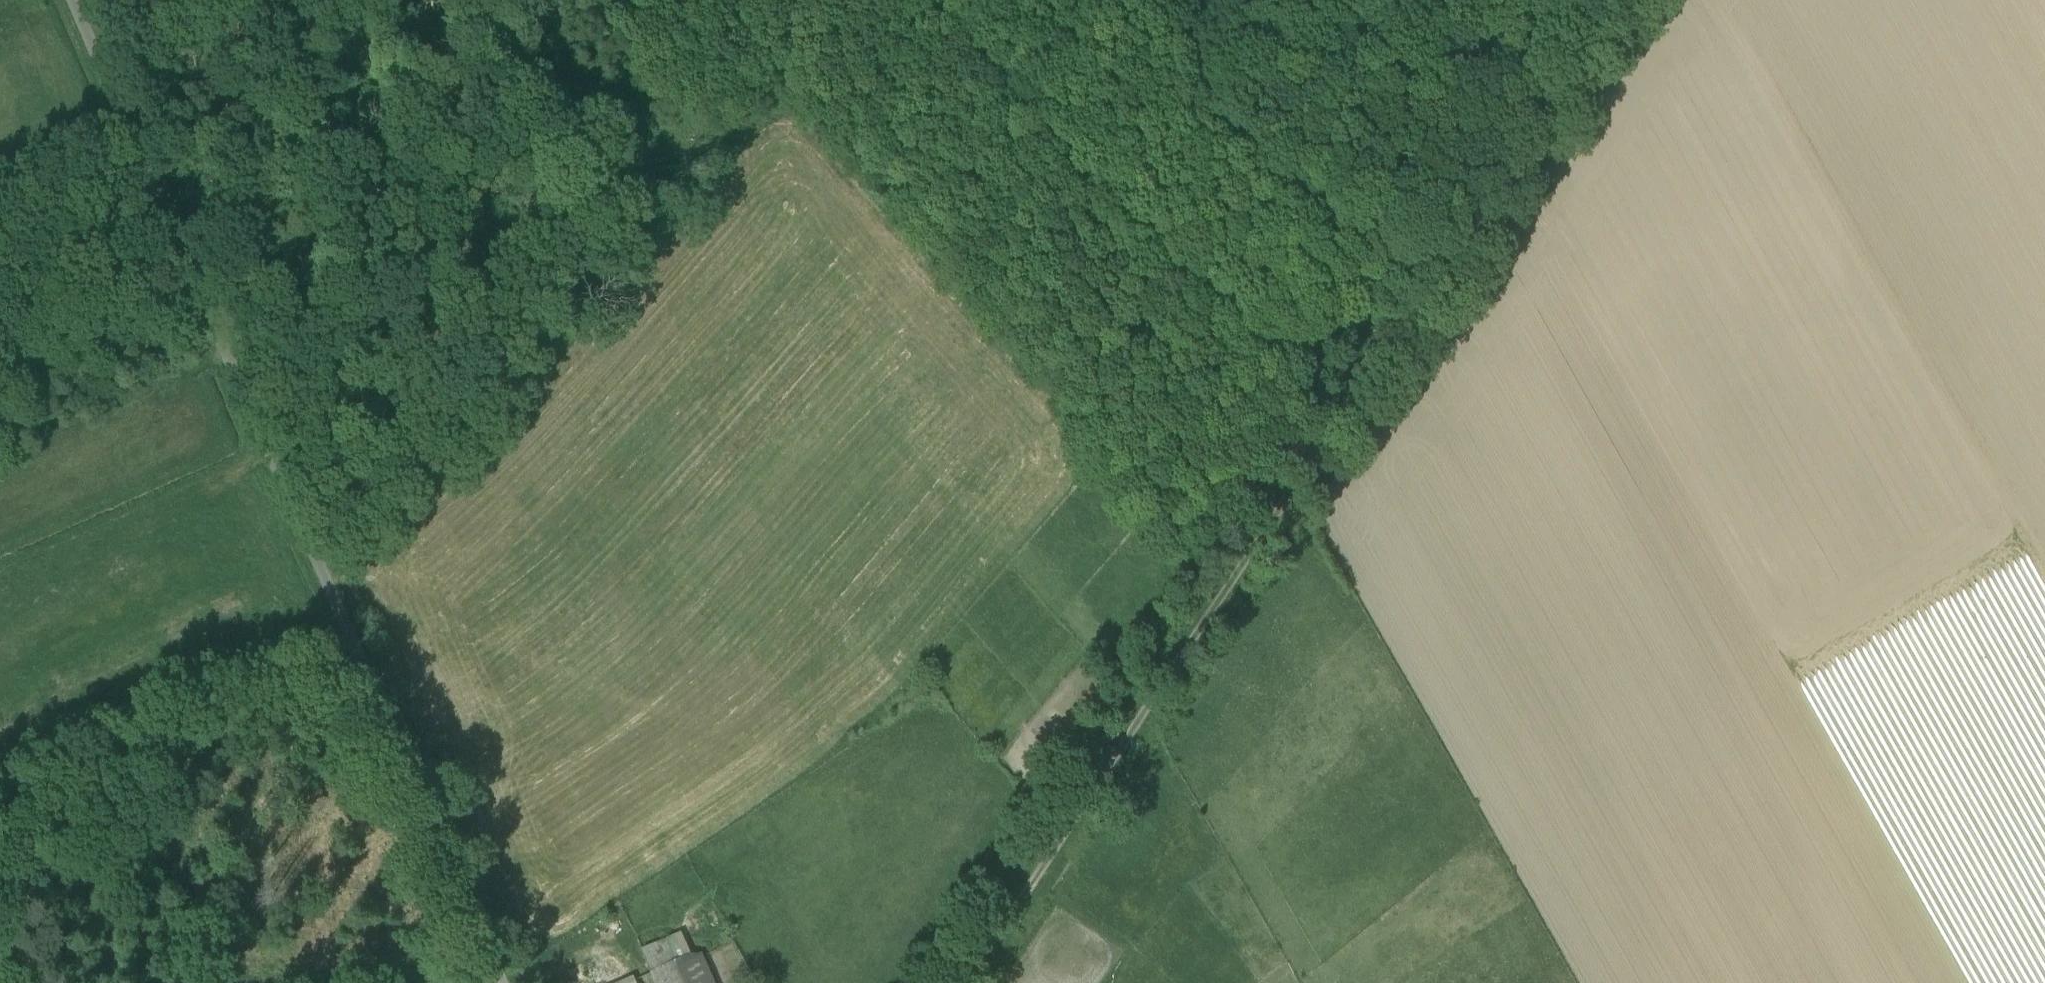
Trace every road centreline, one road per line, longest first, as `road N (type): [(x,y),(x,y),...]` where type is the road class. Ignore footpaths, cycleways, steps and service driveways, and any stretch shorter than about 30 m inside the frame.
road 1 (track): [(961,982),(1621,0)]
road 2 (track): [(73,0),(502,982)]

